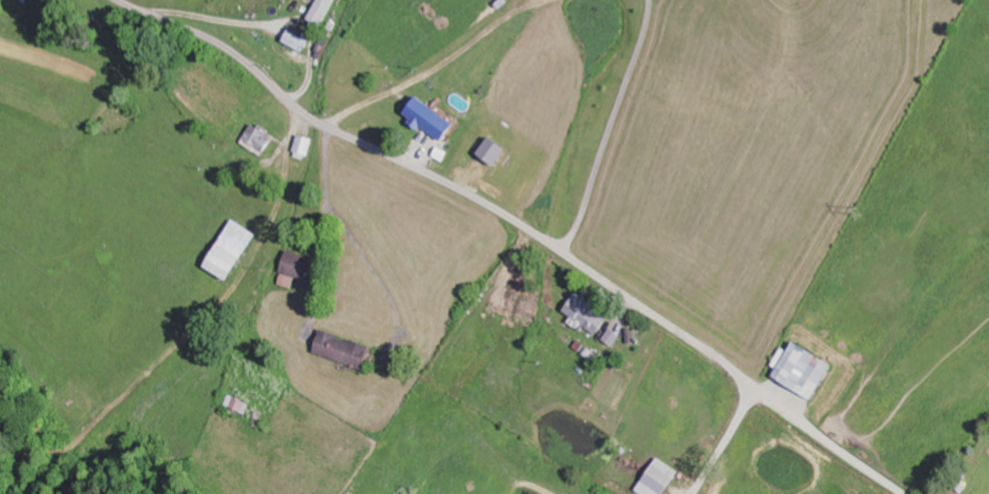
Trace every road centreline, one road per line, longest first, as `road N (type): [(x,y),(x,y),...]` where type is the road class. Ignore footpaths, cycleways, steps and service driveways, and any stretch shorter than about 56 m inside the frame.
road 1 (residential): [(904,493),(494,207),(323,125),(222,44),(119,0)]
road 2 (residential): [(757,389),(695,493)]

